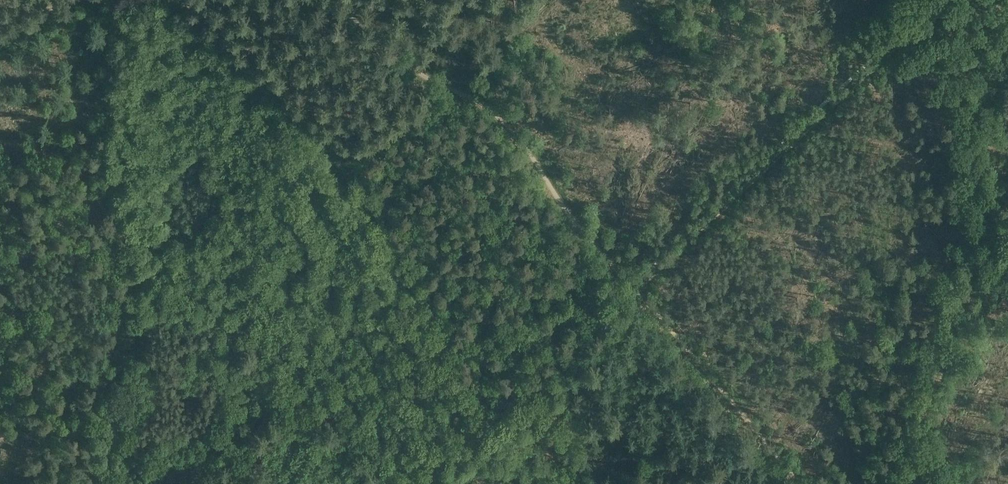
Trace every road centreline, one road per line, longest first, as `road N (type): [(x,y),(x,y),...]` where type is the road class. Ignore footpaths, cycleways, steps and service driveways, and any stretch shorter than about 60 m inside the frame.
road 1 (track): [(336,0),(423,73),(472,98),(522,137),(549,190),(634,286)]
road 2 (track): [(403,483),(560,359),(634,286)]
road 3 (track): [(802,483),(634,286)]
road 4 (track): [(604,483),(556,353)]

